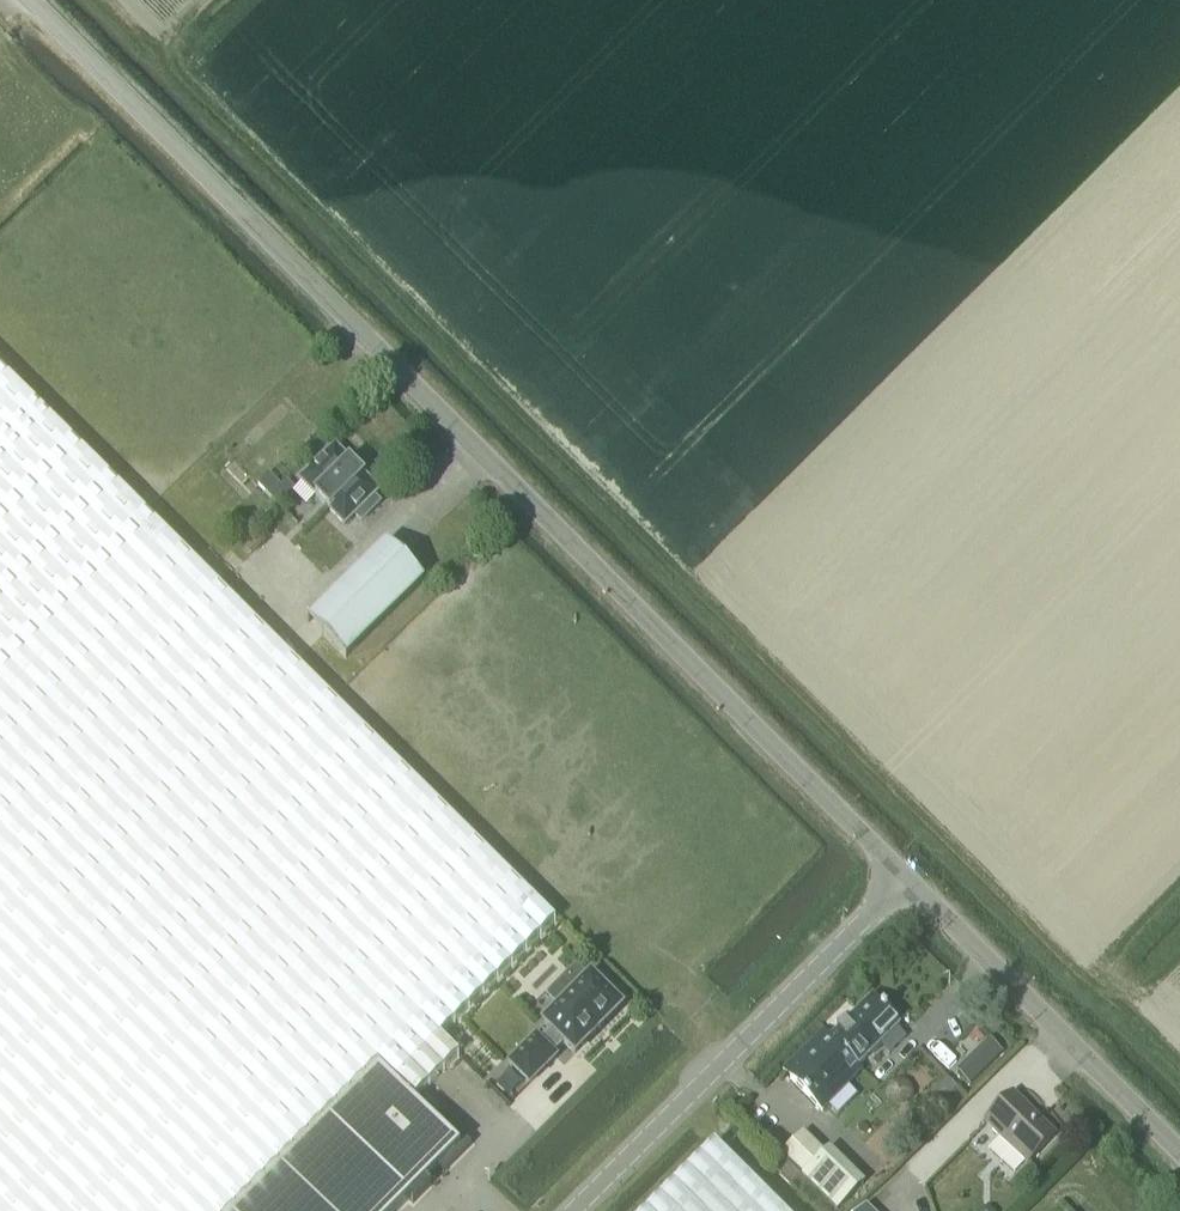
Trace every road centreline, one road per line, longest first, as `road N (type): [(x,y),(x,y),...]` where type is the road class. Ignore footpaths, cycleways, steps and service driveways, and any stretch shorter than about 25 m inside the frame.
road 1 (tertiary): [(910,881),(27,0)]
road 2 (tertiary): [(580,1210),(910,881)]
road 3 (tertiary): [(1179,1153),(910,881)]

